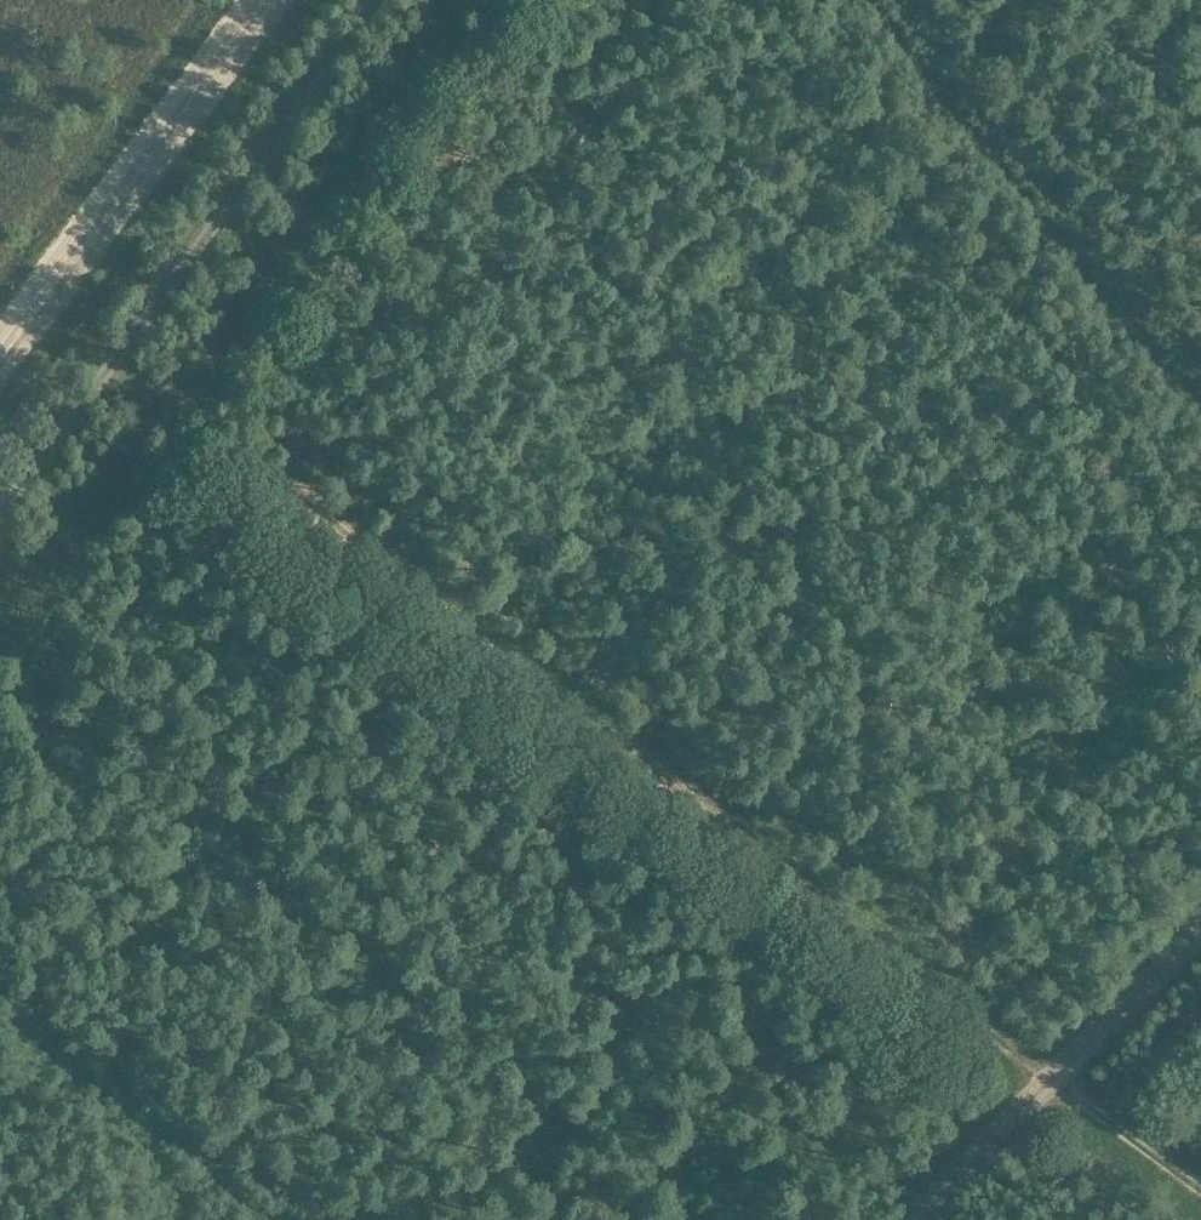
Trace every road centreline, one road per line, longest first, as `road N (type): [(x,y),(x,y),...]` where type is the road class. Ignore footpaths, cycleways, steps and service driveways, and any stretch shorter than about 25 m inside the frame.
road 1 (track): [(0,356),(263,0)]

